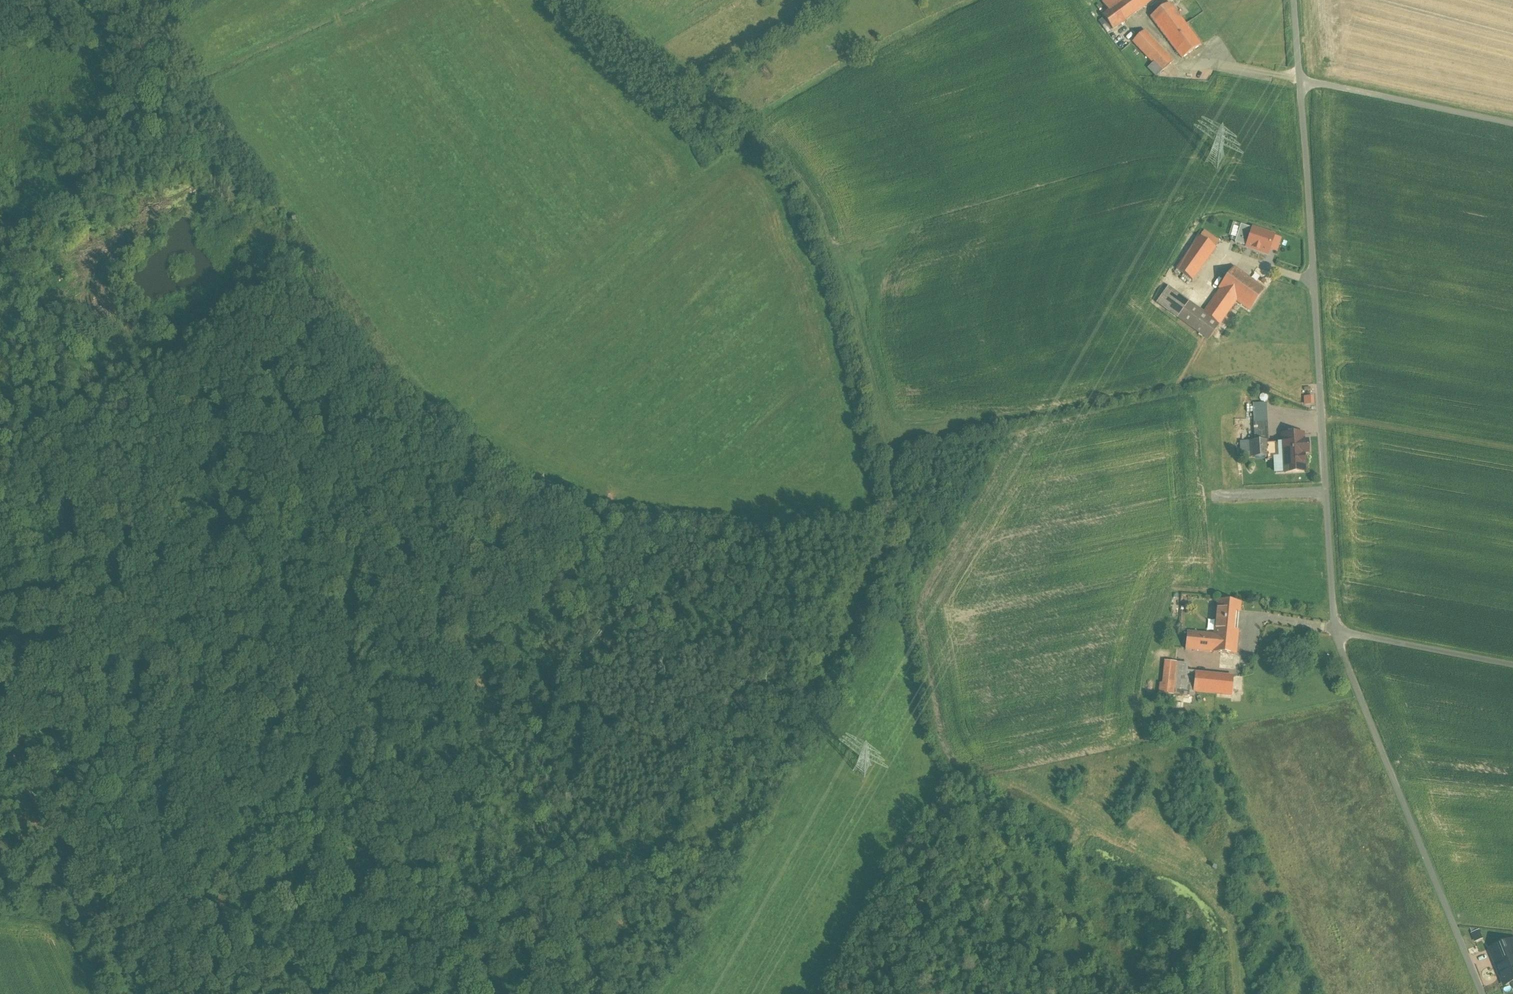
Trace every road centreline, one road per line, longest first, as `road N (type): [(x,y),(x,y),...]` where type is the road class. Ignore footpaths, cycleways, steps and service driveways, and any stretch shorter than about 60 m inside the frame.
road 1 (unclassified): [(1336,632),(1300,83)]
road 2 (unclassified): [(1479,993),(1336,632)]
road 3 (unclassified): [(1300,83),(1512,126)]
road 4 (unclassified): [(1336,632),(1512,666)]

